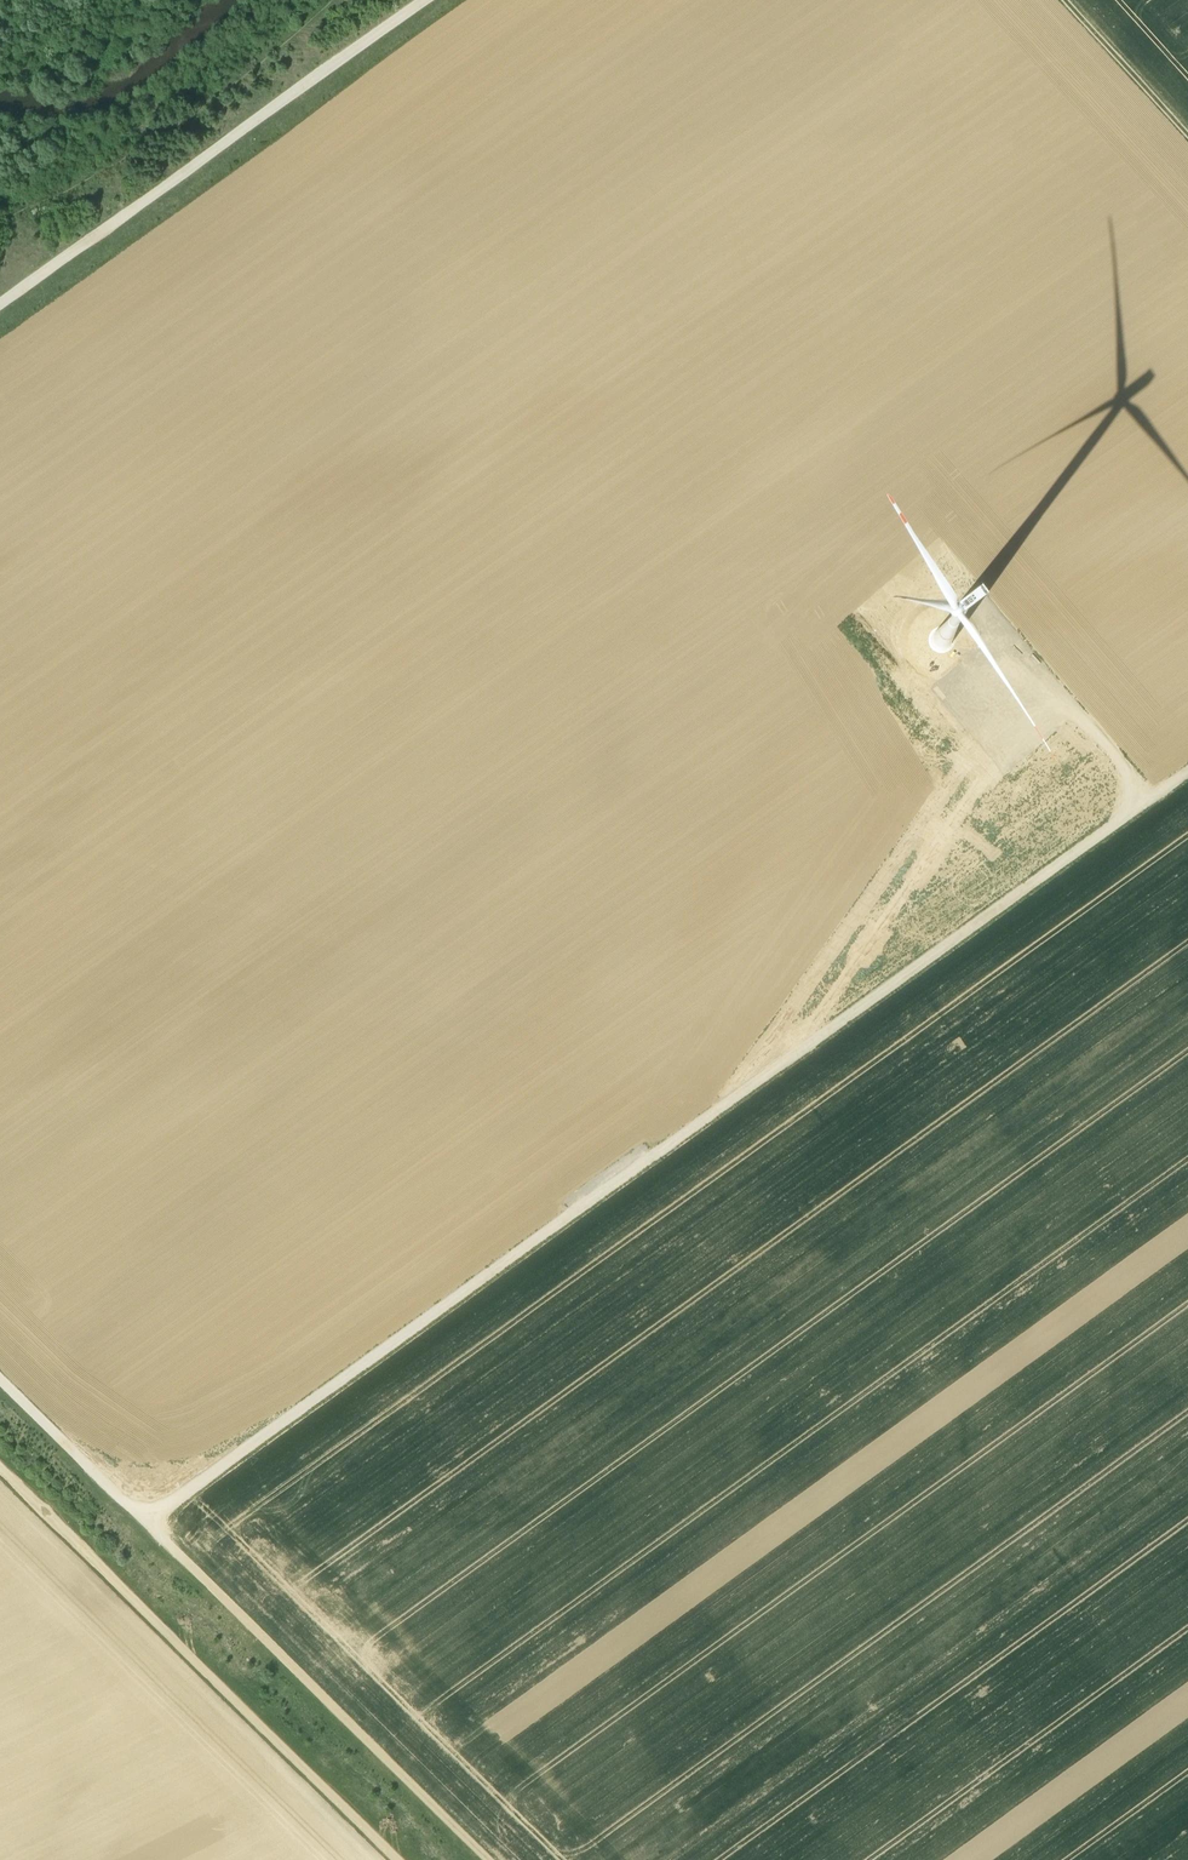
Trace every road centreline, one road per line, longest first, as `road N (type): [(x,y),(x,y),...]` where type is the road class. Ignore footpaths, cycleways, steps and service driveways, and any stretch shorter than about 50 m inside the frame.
road 1 (track): [(139,1520),(197,1493),(1187,772)]
road 2 (track): [(0,1384),(485,1859)]
road 3 (track): [(461,0),(0,330)]
road 4 (track): [(113,1581),(396,1859)]
road 5 (track): [(1121,821),(1118,782),(989,647)]
road 6 (track): [(1058,0),(1187,140)]
road 7 (track): [(113,1581),(0,1471)]

